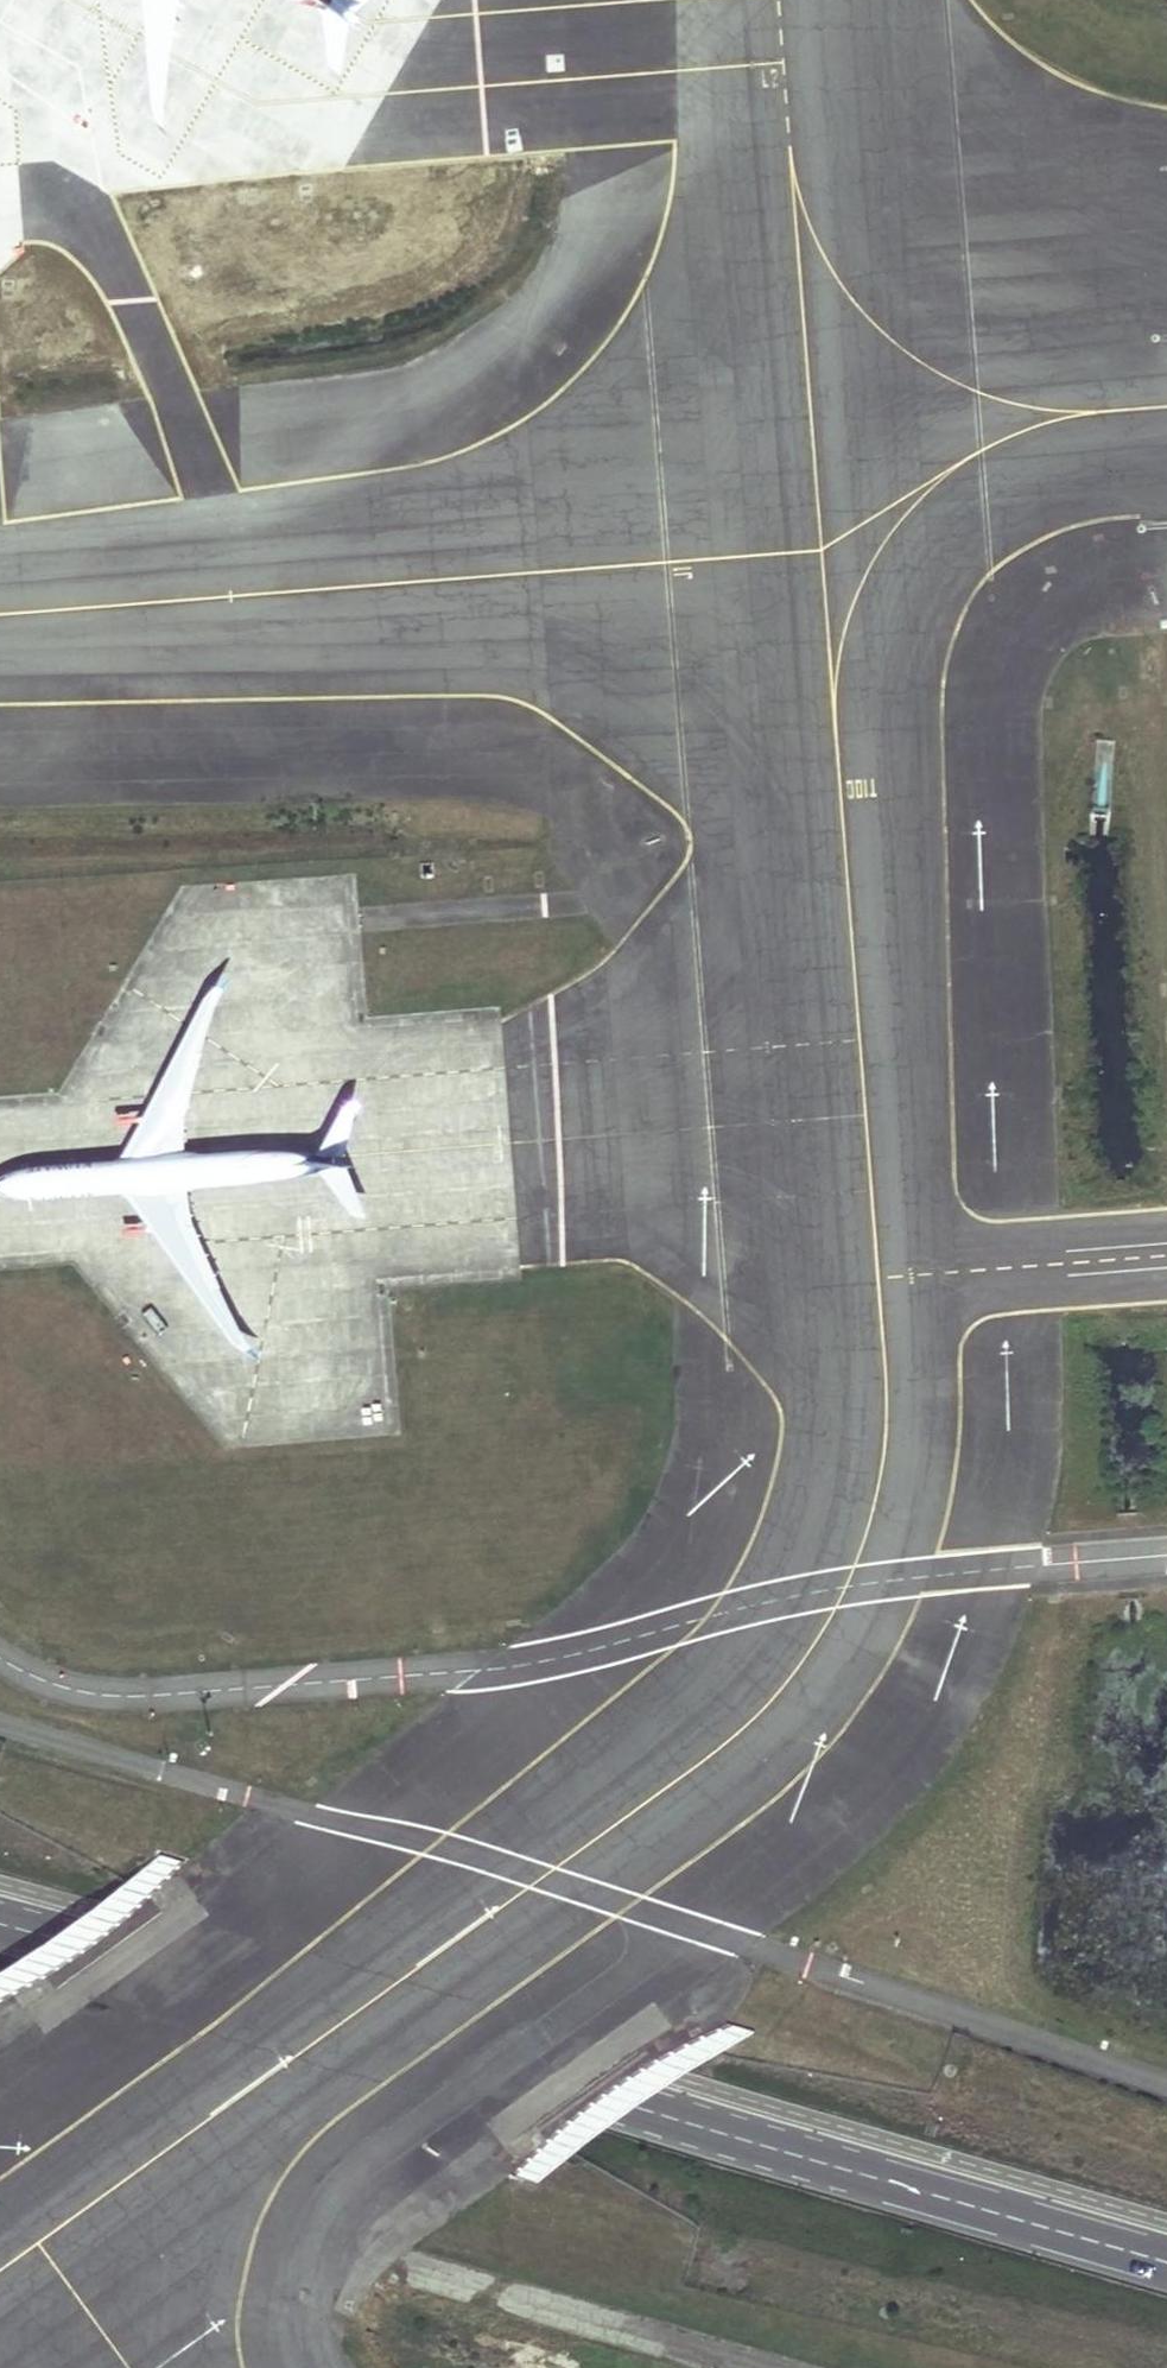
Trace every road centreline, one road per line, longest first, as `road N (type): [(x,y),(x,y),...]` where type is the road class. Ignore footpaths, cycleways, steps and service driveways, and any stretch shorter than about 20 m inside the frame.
road 1 (secondary): [(1166,2263),(0,1923)]
road 2 (track): [(962,2087),(1166,2155)]

